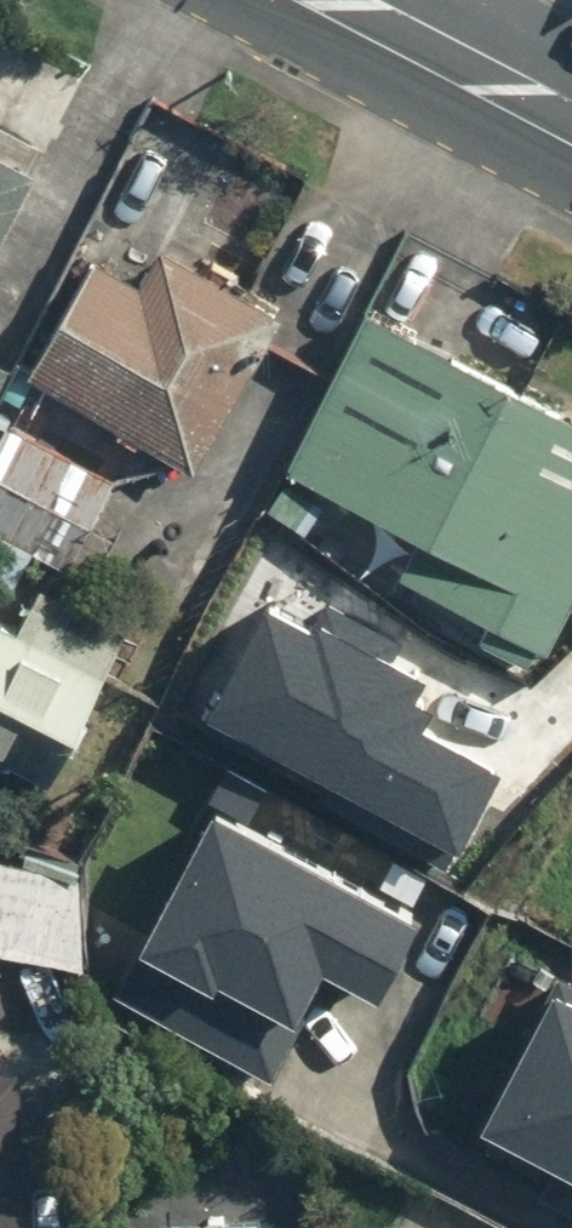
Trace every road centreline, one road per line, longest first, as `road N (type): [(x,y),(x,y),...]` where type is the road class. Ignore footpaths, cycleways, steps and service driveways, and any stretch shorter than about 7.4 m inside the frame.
road 1 (tertiary): [(571,120),(340,0)]

